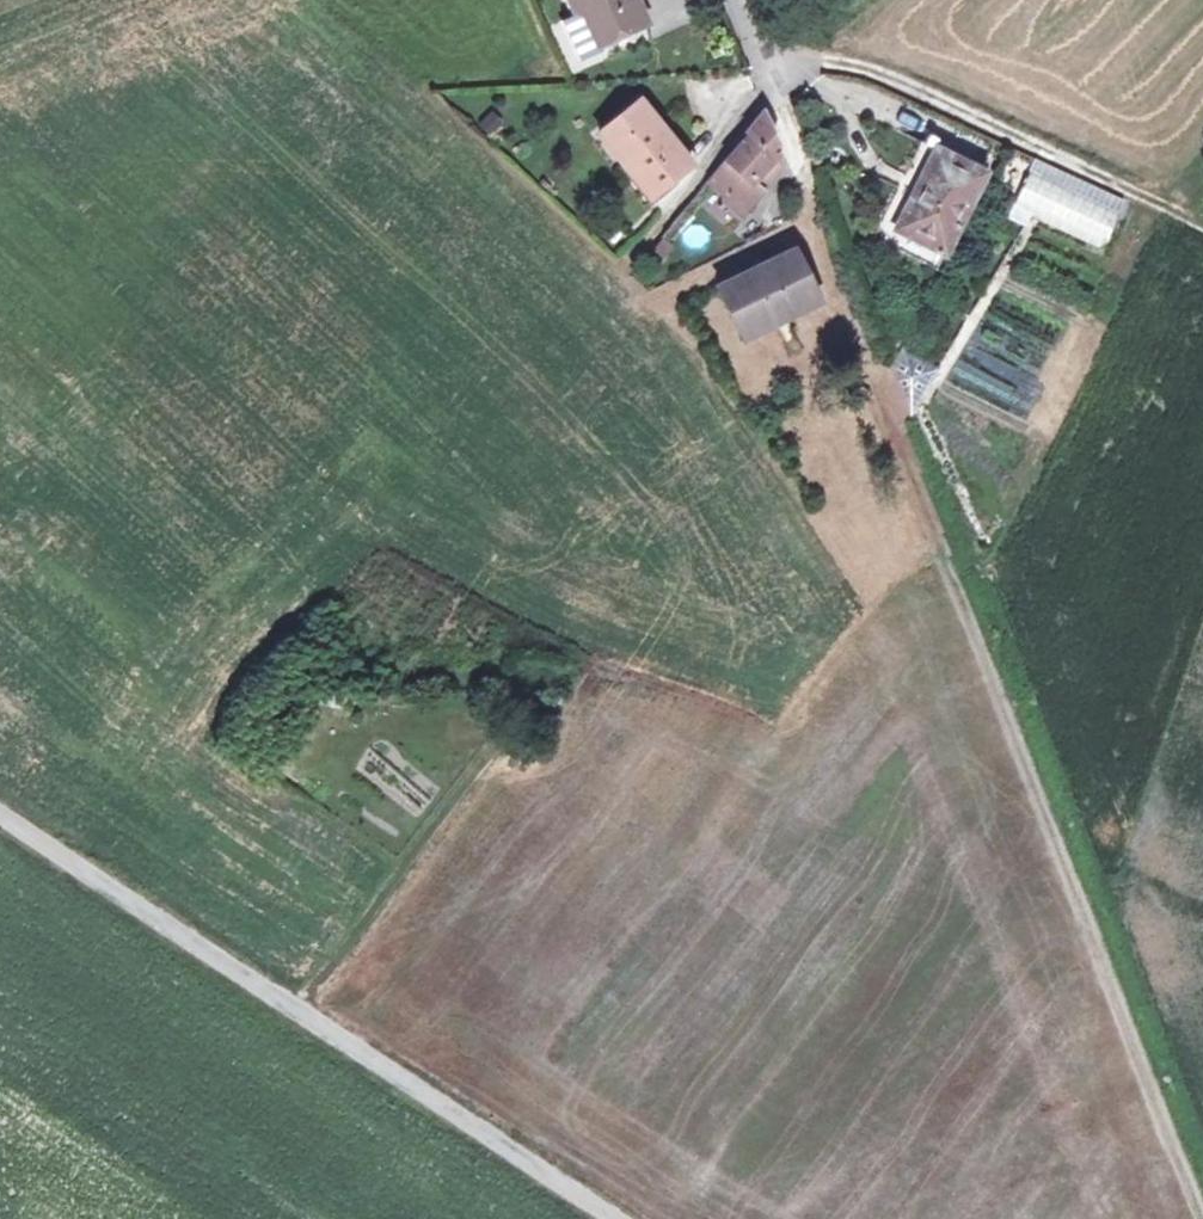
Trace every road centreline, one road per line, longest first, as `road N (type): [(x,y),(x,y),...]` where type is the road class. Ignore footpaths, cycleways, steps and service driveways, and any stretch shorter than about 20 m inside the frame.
road 1 (track): [(631,1218),(0,816)]
road 2 (track): [(1202,226),(957,107),(823,62),(768,78)]

